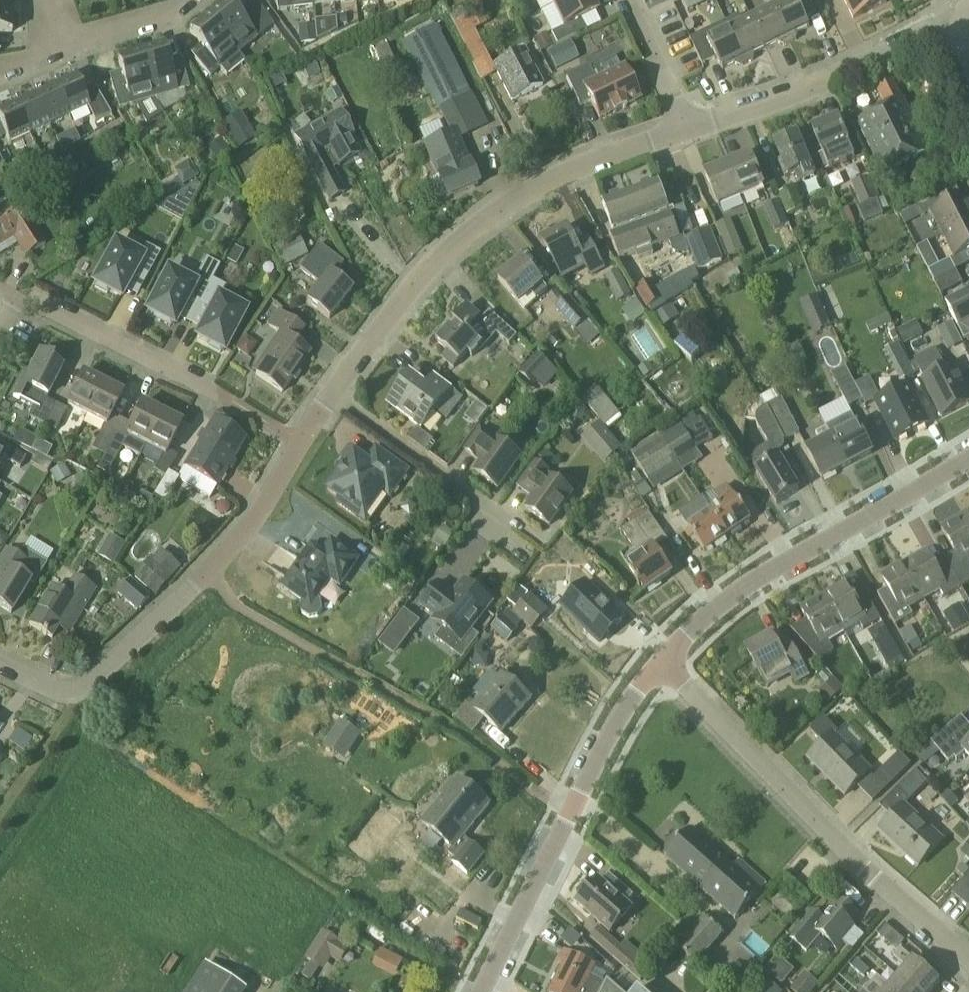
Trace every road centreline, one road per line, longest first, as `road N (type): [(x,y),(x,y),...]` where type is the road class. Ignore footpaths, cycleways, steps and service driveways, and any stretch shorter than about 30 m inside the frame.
road 1 (residential): [(0,664),(54,693),(80,693),(238,545),(333,394)]
road 2 (residential): [(333,394),(385,315),(458,236),(508,200),(688,126)]
road 3 (residential): [(968,955),(720,723),(661,653)]
road 4 (residential): [(478,991),(637,677),(661,653)]
road 5 (residential): [(661,653),(753,571),(968,450)]
road 6 (residential): [(688,126),(756,110),(914,37),(954,28)]
road 7 (residential): [(217,393),(14,296)]
road 8 (residential): [(506,520),(333,394)]
road 9 (residential): [(688,126),(631,0)]
road 10 (residential): [(183,0),(66,43)]

